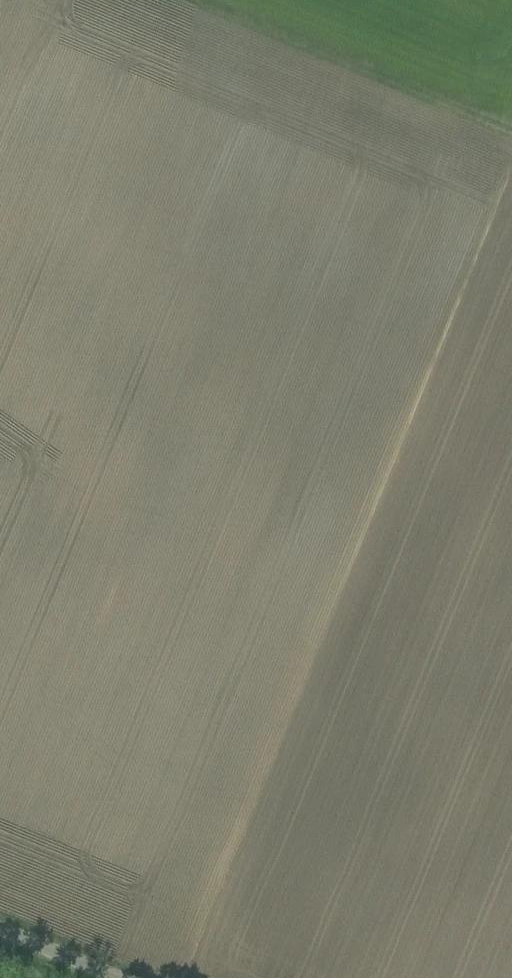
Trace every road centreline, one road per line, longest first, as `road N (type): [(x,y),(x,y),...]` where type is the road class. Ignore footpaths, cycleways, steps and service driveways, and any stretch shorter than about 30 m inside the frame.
road 1 (track): [(511,124),(214,0)]
road 2 (unclassified): [(125,977),(0,927)]

